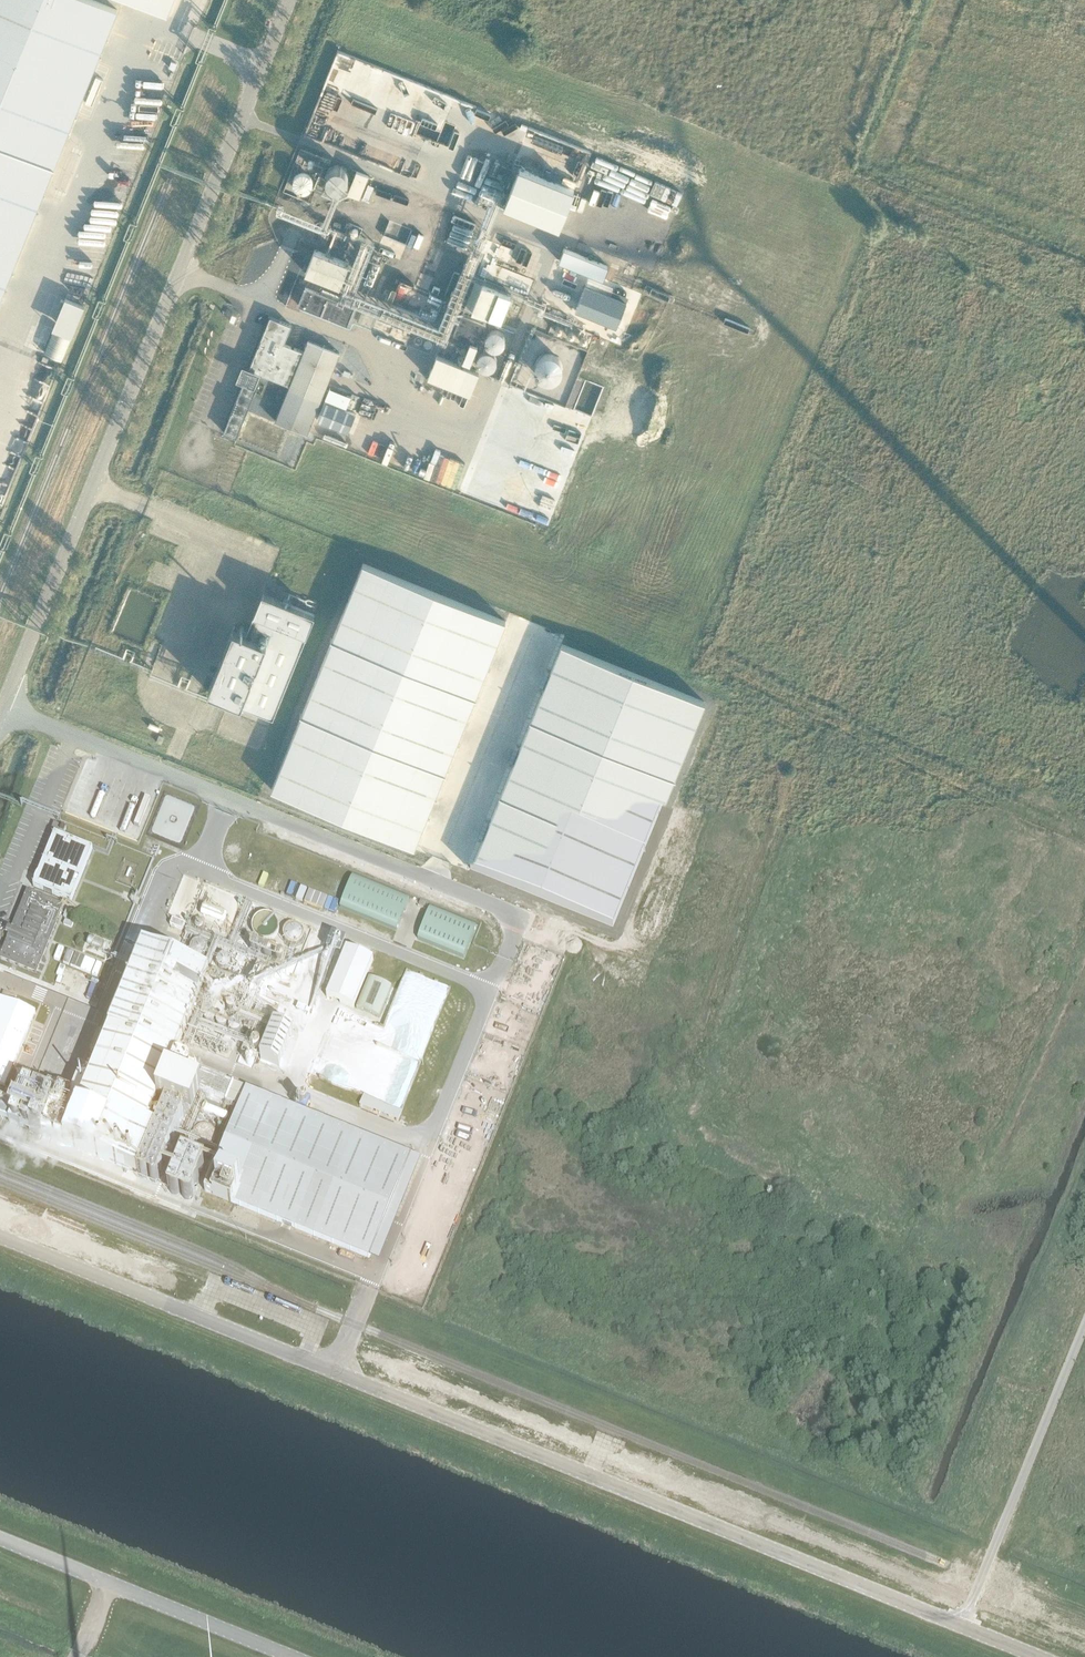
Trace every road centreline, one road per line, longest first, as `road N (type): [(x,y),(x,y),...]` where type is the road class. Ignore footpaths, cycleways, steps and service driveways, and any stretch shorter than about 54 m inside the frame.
road 1 (unclassified): [(1040,1656),(337,1373)]
road 2 (tertiary): [(3,706),(260,62)]
road 3 (unclassified): [(3,706),(533,919)]
road 4 (unclassified): [(337,1373),(0,1238)]
road 5 (unclassified): [(294,1656),(0,1538)]

